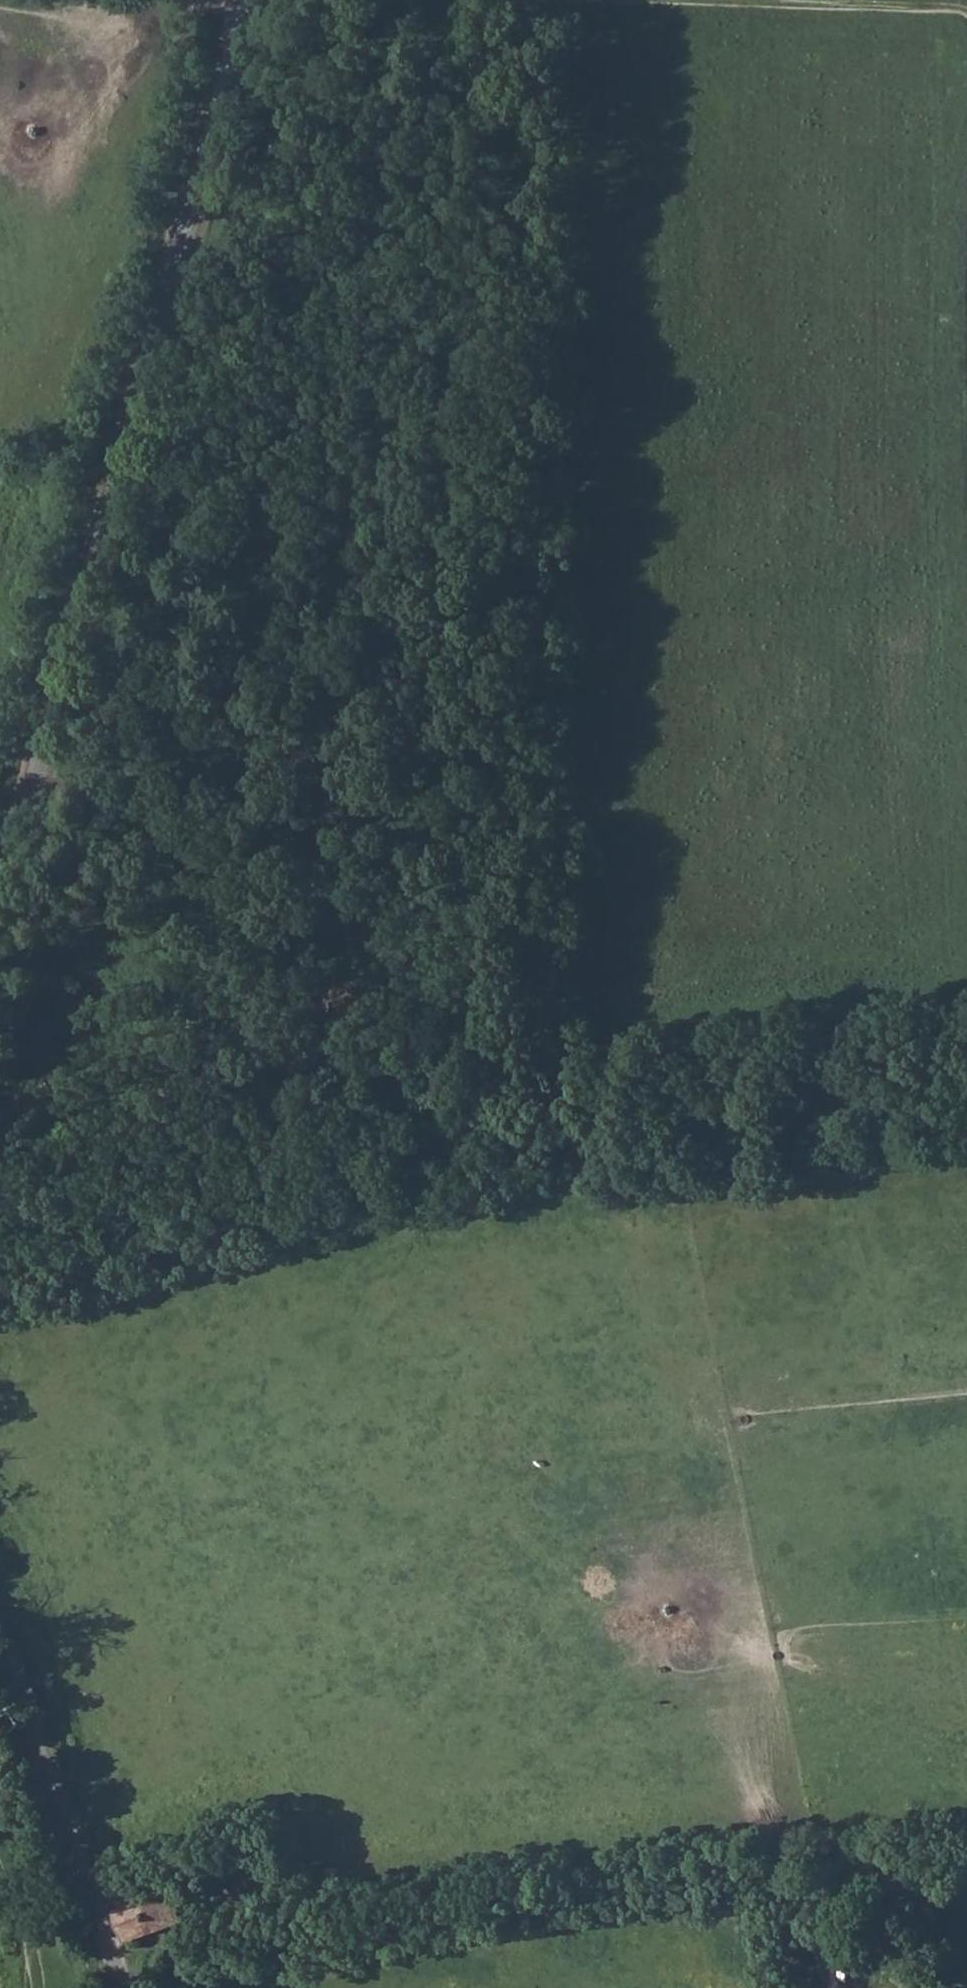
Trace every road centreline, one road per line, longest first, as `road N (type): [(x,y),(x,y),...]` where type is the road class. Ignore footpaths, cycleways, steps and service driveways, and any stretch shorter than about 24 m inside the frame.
road 1 (unclassified): [(248,0),(0,957)]
road 2 (track): [(966,17),(583,0)]
road 3 (unclassified): [(0,1640),(125,1987)]

